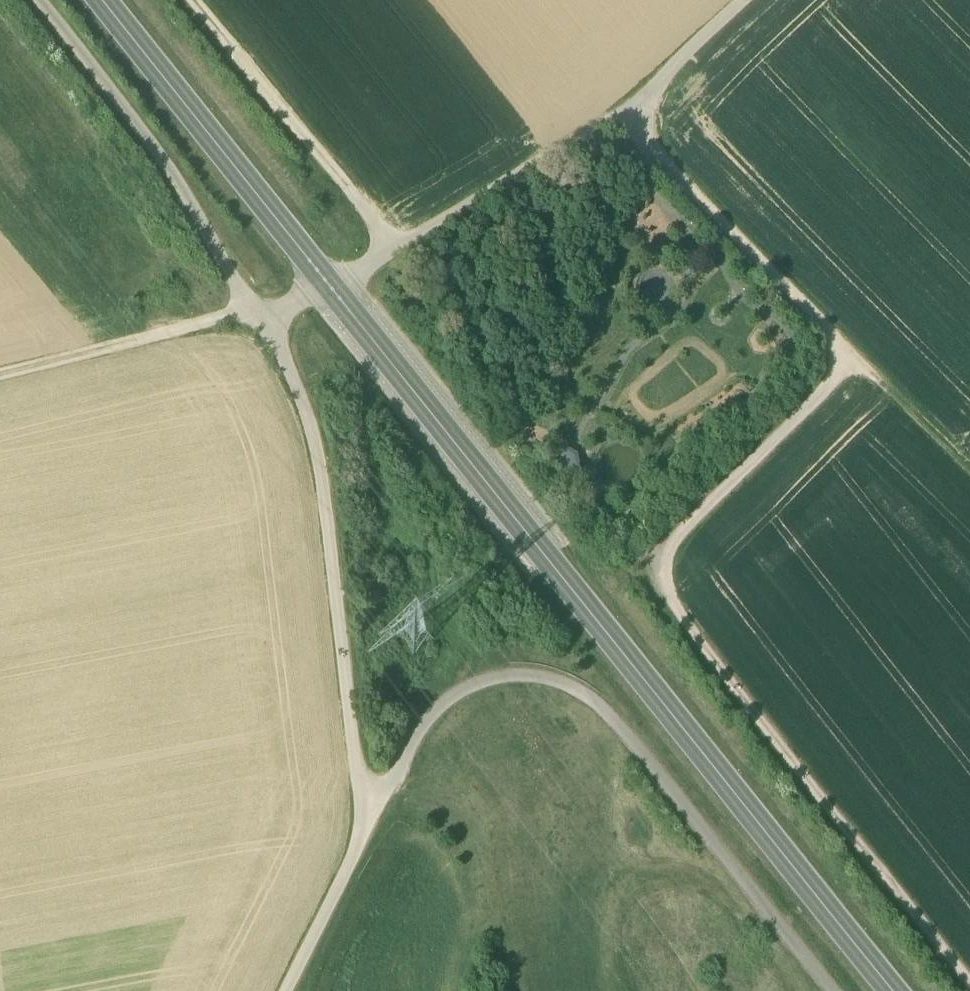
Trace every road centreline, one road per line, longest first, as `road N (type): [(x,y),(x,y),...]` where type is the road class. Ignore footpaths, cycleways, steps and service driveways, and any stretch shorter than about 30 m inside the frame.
road 1 (secondary): [(894,990),(103,0)]
road 2 (track): [(835,990),(618,724),(565,683),(516,673),(475,683),(435,712),(368,817),(283,990)]
road 3 (track): [(969,979),(767,733),(677,604),(668,568),(678,540),(856,360)]
road 4 (track): [(747,0),(616,119),(269,315)]
road 5 (track): [(269,315),(311,437),(368,817)]
road 6 (track): [(616,119),(969,471)]
road 7 (track): [(269,315),(242,290),(136,125),(37,0)]
road 8 (track): [(396,245),(195,0)]
road 9 (track): [(269,315),(235,315),(0,375)]

